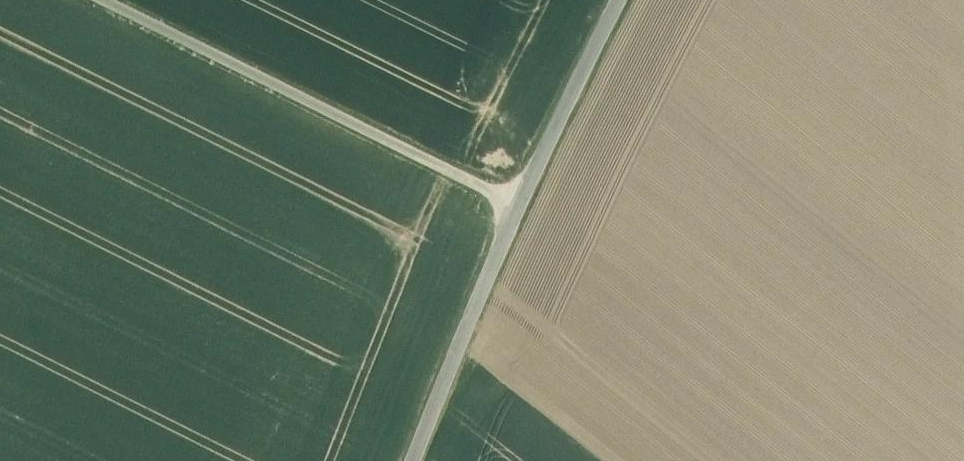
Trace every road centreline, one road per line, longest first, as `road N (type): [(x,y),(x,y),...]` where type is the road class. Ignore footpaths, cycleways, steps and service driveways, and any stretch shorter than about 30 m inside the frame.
road 1 (unclassified): [(120,0),(512,195)]
road 2 (unclassified): [(412,460),(512,195)]
road 3 (unclassified): [(512,195),(606,0)]

